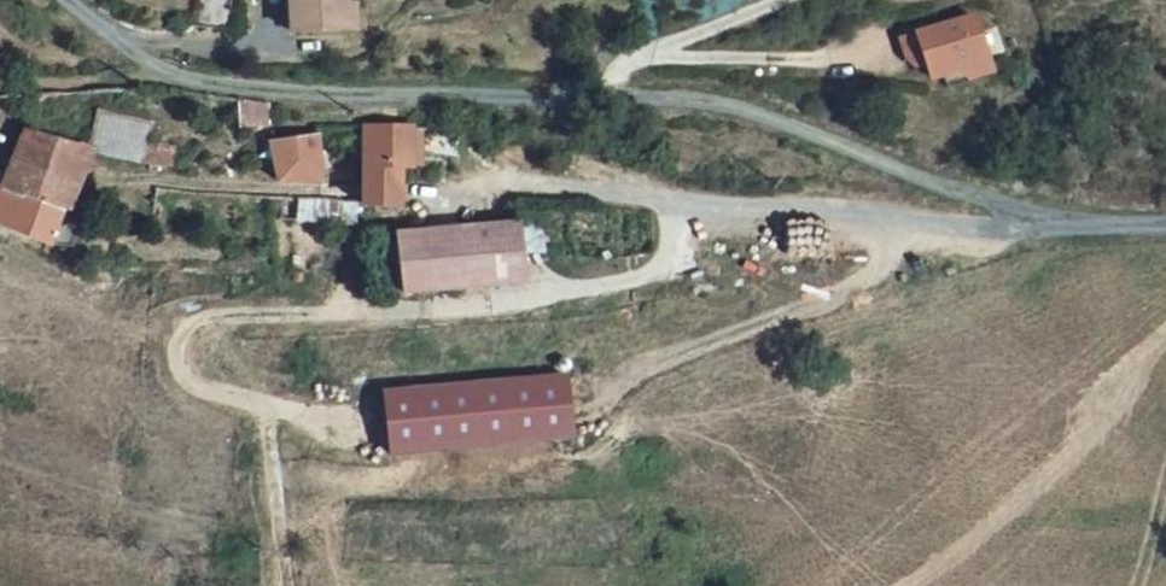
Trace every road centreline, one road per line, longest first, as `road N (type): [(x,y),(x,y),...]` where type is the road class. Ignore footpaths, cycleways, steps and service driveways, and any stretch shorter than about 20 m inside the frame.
road 1 (unclassified): [(72,0),(168,75),(244,91),(747,108),(1037,218),(1165,222)]
road 2 (track): [(677,203),(667,263),(635,280),(404,311),(216,316),(187,327),(179,360),(201,390),(267,412),(289,585)]
road 3 (track): [(928,225),(826,294),(598,387)]

